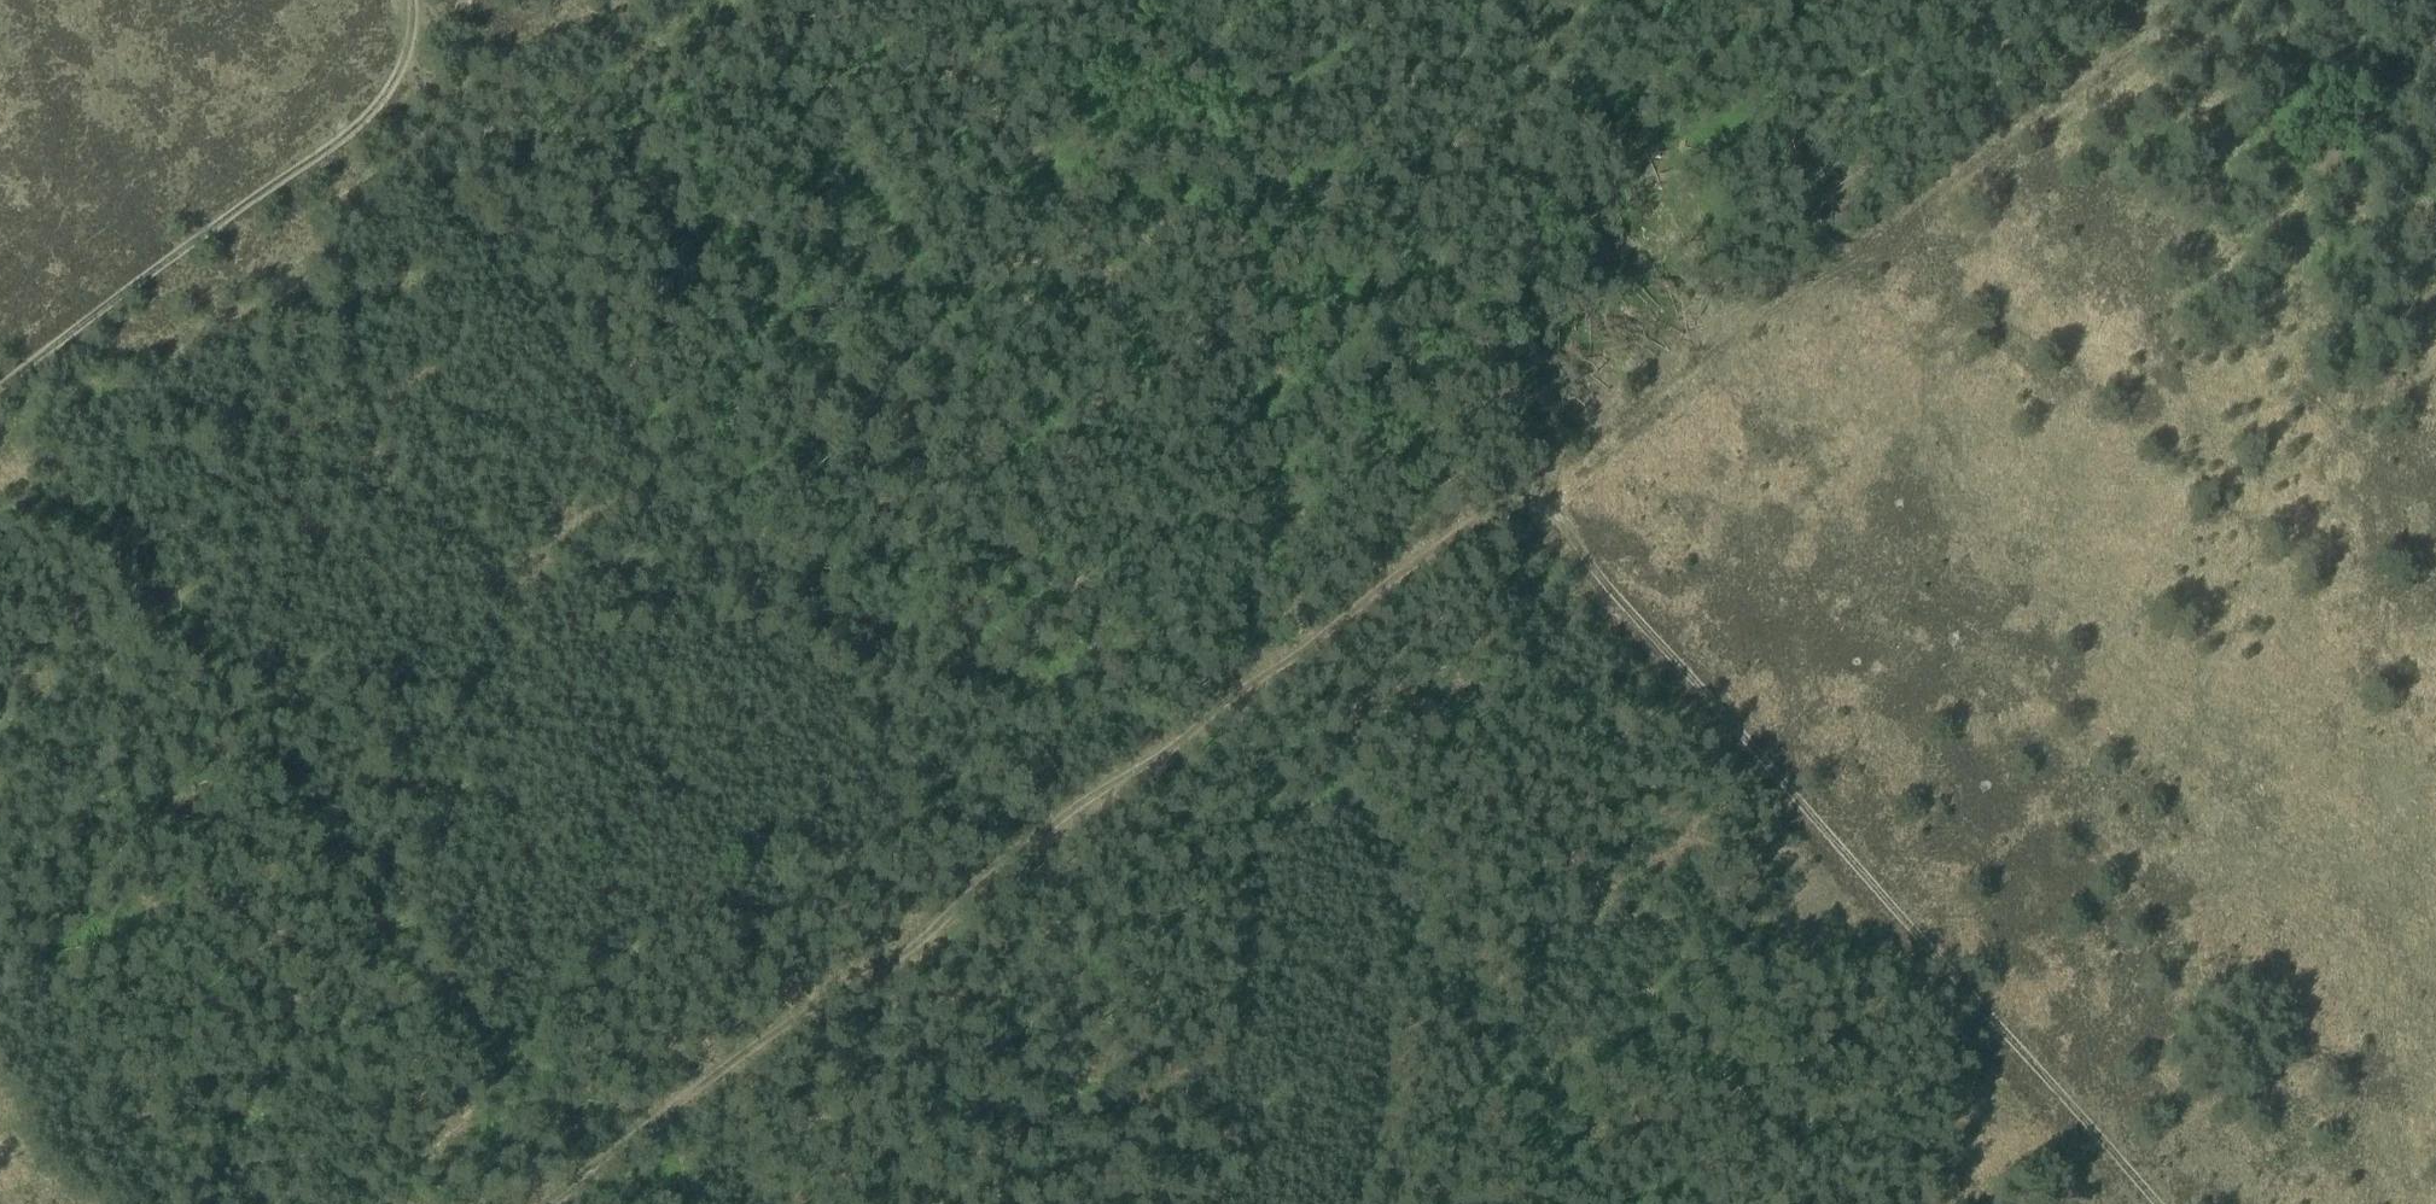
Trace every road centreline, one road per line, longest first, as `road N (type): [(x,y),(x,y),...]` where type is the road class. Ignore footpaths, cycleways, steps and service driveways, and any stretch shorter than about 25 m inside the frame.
road 1 (track): [(540,1203),(748,1050),(912,947),(1085,799),(1175,747),(1238,690),(1419,560),(1502,506),(1519,504),(1547,510),(1606,588),(2160,1203)]
road 2 (track): [(412,0),(407,60),(369,113),(0,387)]

